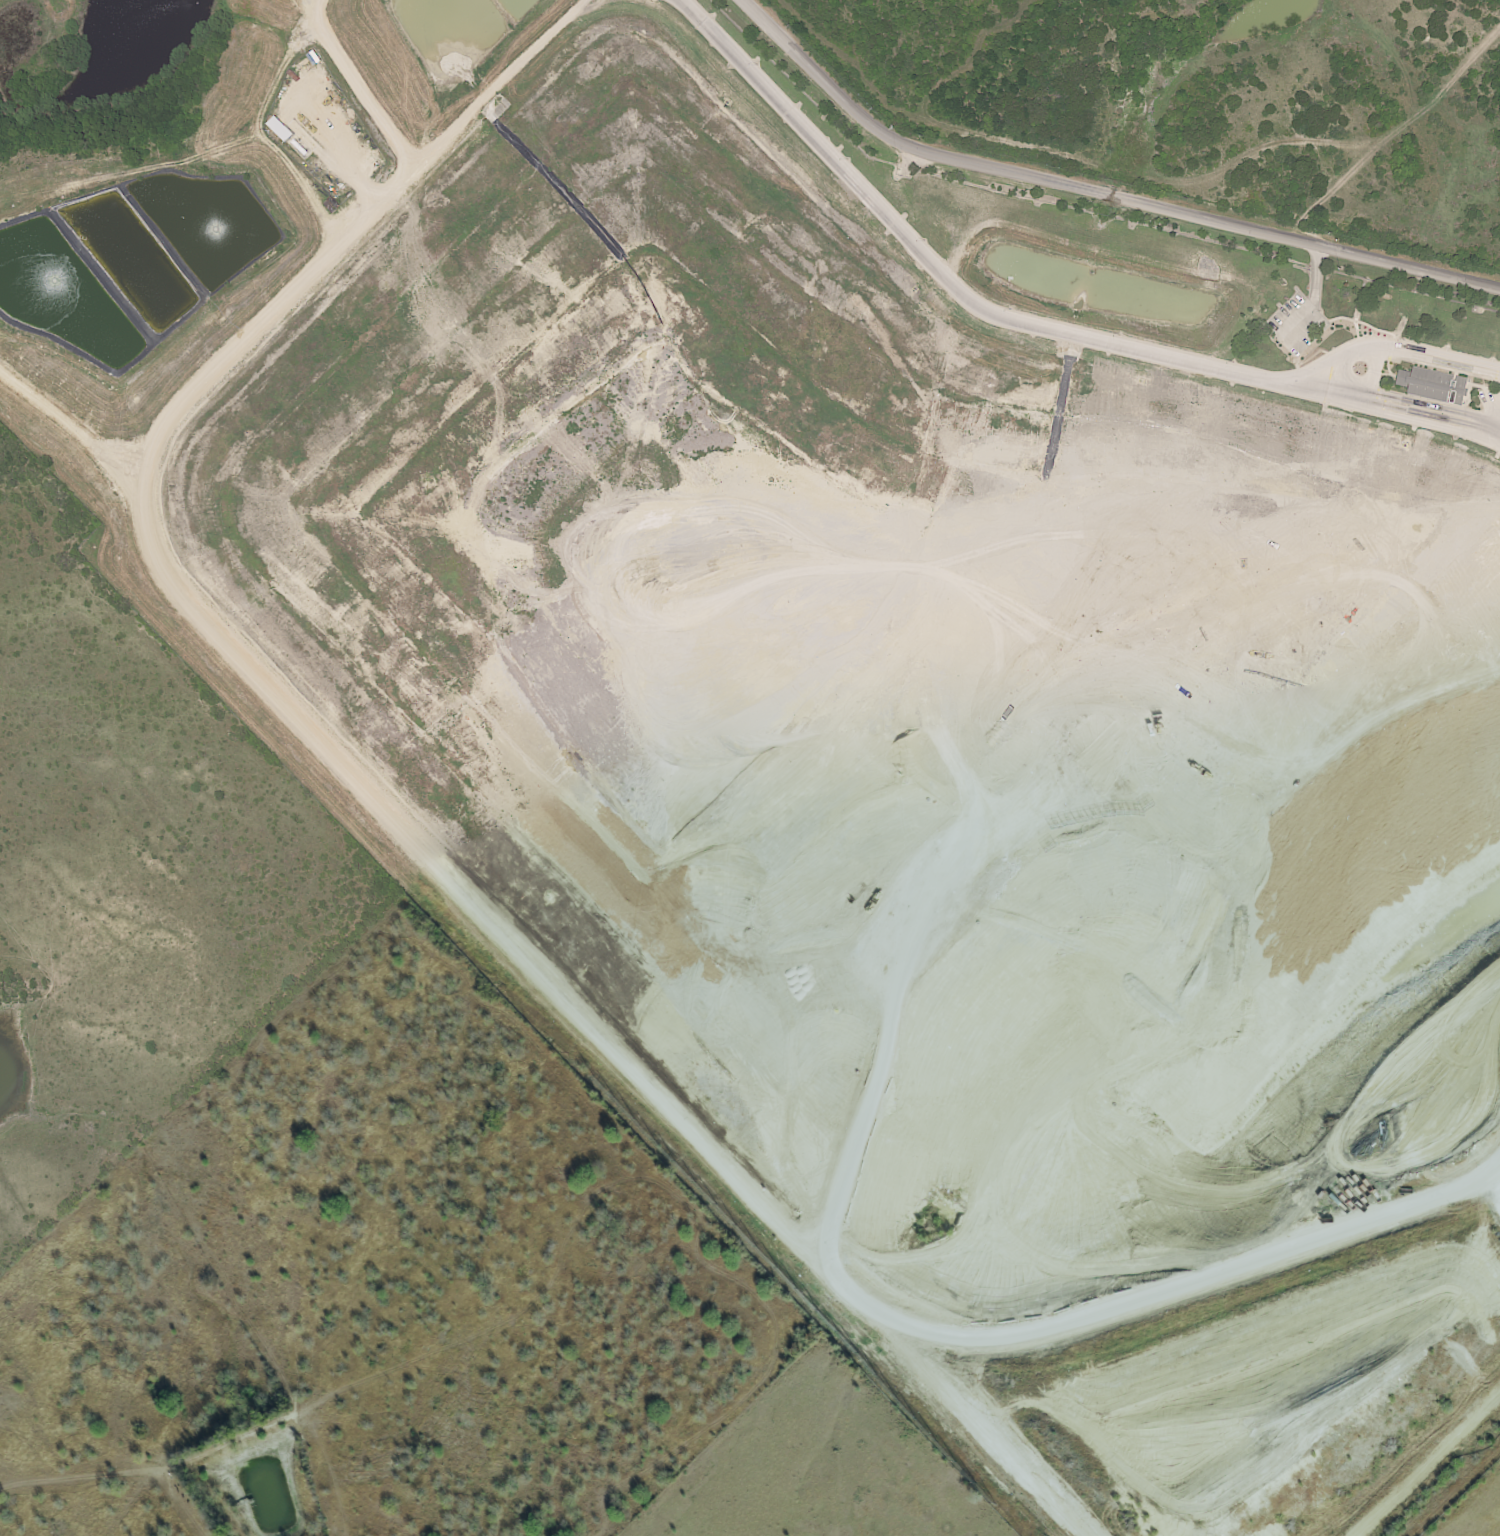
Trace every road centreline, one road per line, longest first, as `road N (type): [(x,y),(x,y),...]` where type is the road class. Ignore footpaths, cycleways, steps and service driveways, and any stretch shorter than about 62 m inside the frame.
road 1 (residential): [(743,0),(871,127),(913,150),(1499,291)]

